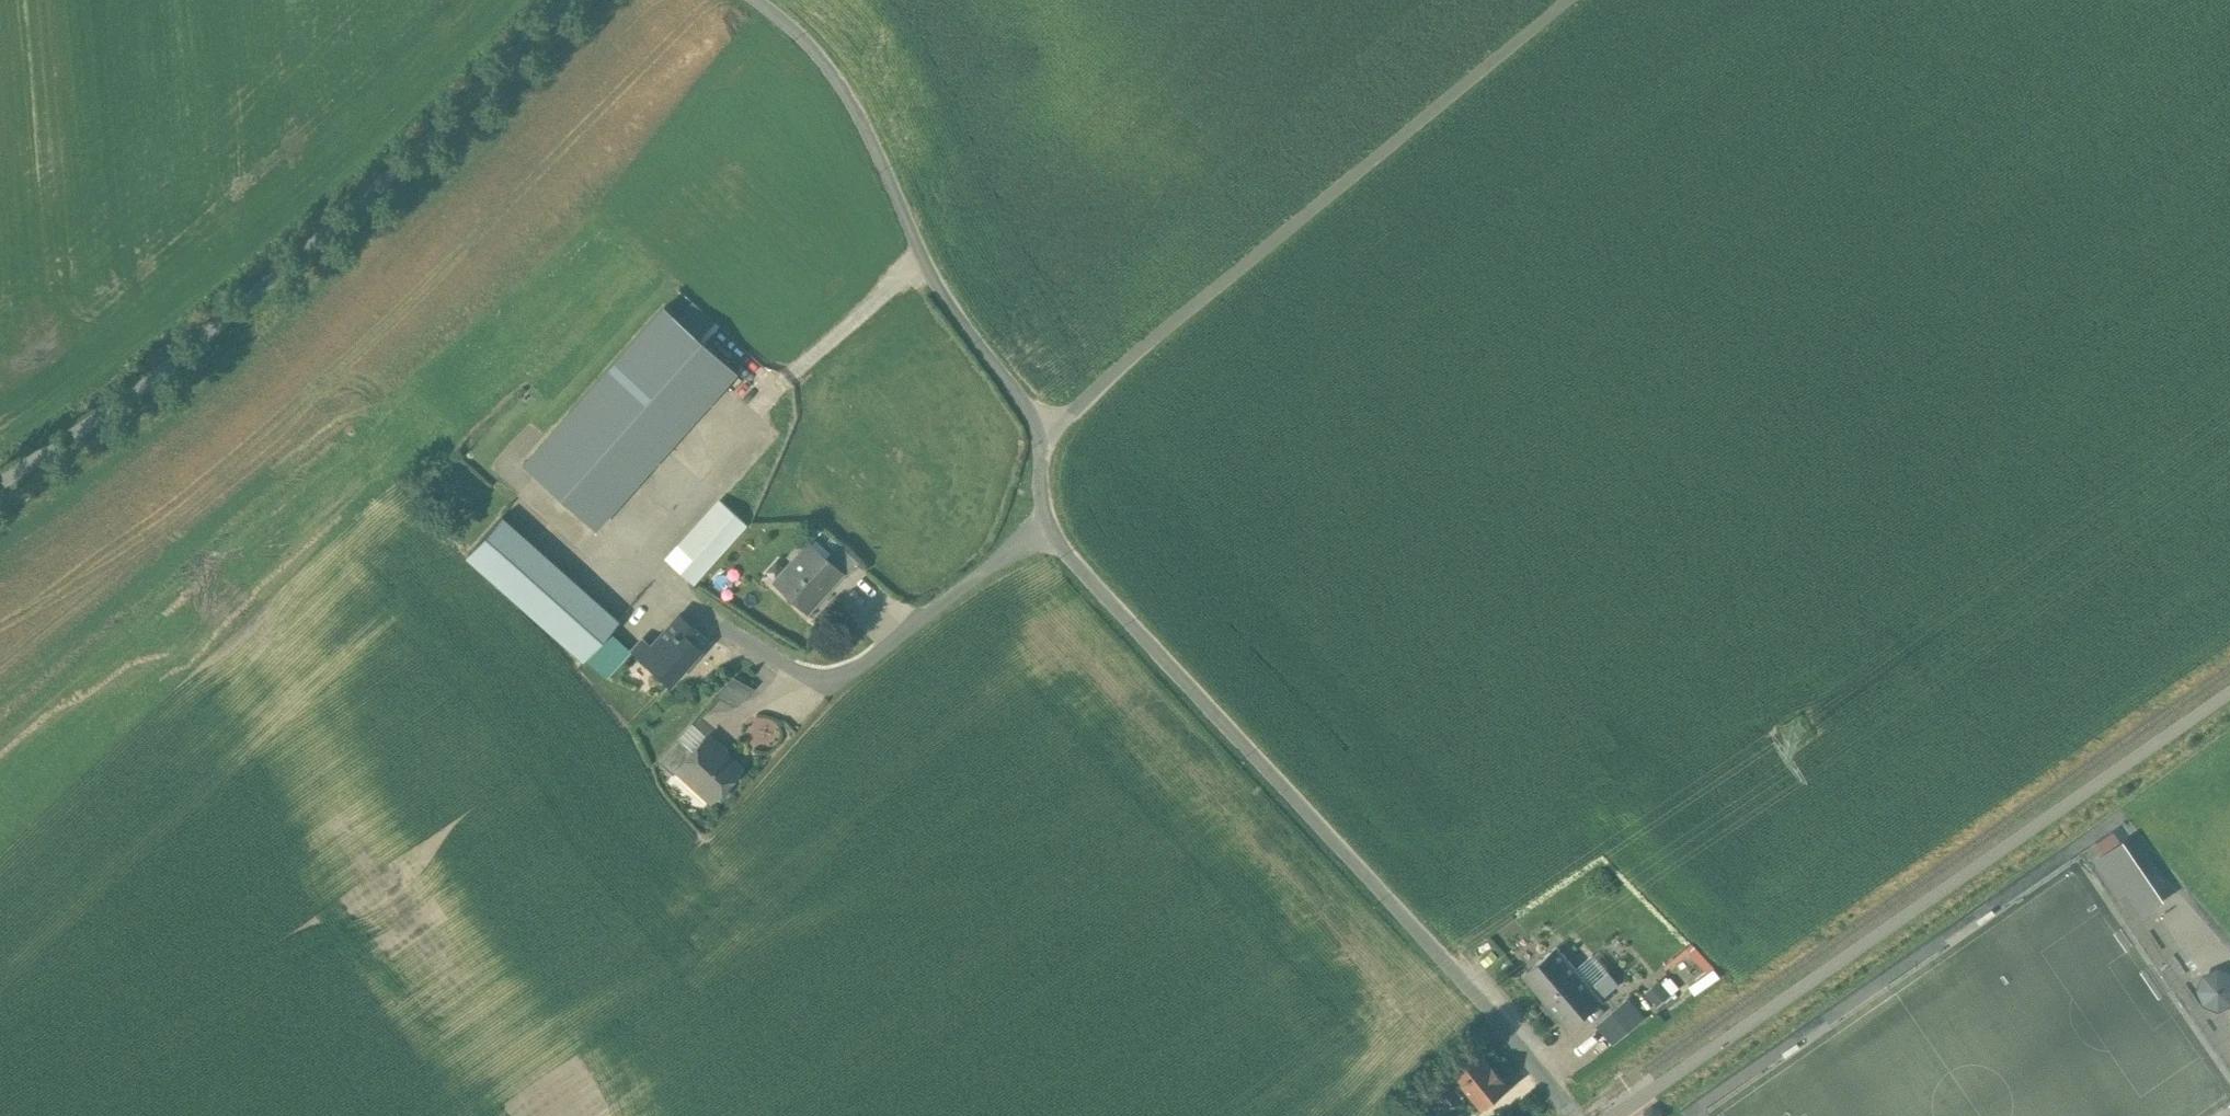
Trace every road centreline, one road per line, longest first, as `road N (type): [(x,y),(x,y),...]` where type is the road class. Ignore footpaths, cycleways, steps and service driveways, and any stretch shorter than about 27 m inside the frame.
road 1 (residential): [(1034,443),(1034,504),(1056,563),(1451,984),(1560,1115)]
road 2 (unclassified): [(0,482),(232,315),(482,88),(566,0)]
road 3 (unclassified): [(1034,443),(1571,0)]
road 4 (residential): [(779,0),(836,66),(922,247),(1023,392),(1034,443)]

